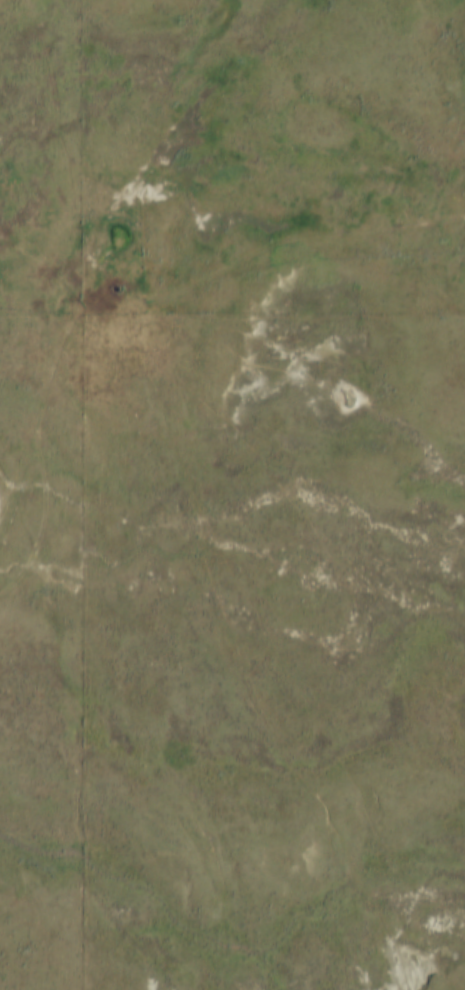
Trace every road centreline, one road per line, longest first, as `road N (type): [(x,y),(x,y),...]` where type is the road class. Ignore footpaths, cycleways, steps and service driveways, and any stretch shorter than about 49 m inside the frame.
road 1 (track): [(173,296),(174,631),(229,834),(285,964),(305,989)]
road 2 (track): [(0,583),(57,458),(173,296),(307,237),(464,213)]

